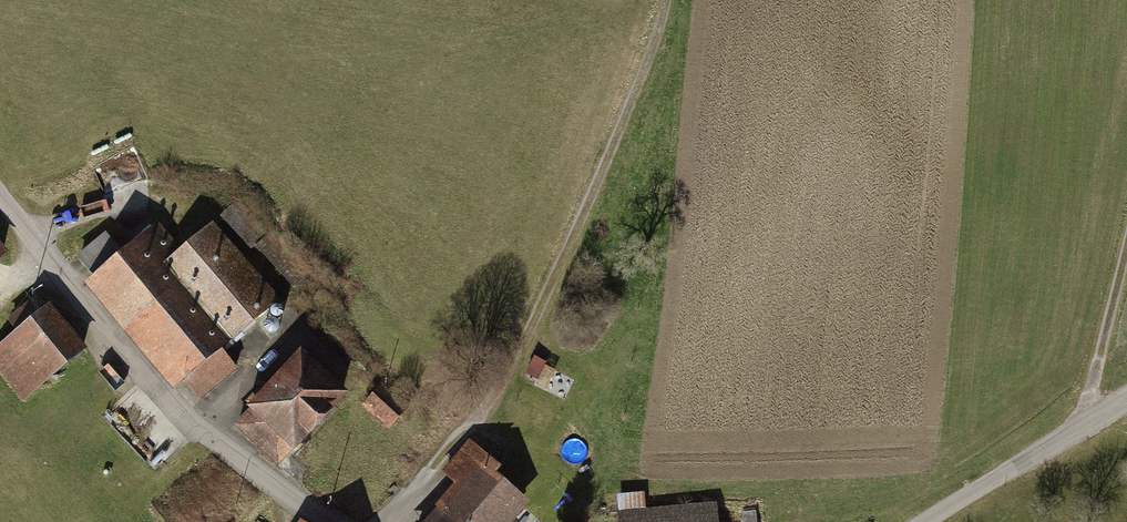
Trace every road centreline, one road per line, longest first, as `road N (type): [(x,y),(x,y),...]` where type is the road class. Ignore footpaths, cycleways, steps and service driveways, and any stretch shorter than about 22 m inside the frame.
road 1 (track): [(479,430),(558,285),(663,34),(668,0)]
road 2 (track): [(1086,434),(1126,259)]

